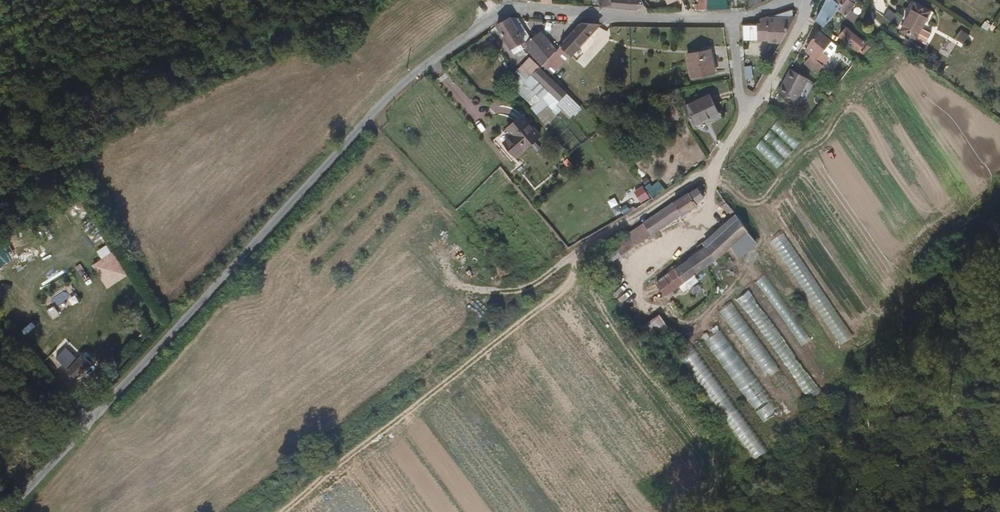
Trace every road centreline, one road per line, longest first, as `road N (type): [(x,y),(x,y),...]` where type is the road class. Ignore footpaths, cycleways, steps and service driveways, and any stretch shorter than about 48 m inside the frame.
road 1 (unclassified): [(505,8),(432,54),(369,110),(8,511)]
road 2 (track): [(243,511),(545,279),(710,172)]
road 3 (unclassified): [(730,19),(505,8)]
road 4 (unclassified): [(745,122),(814,0)]

